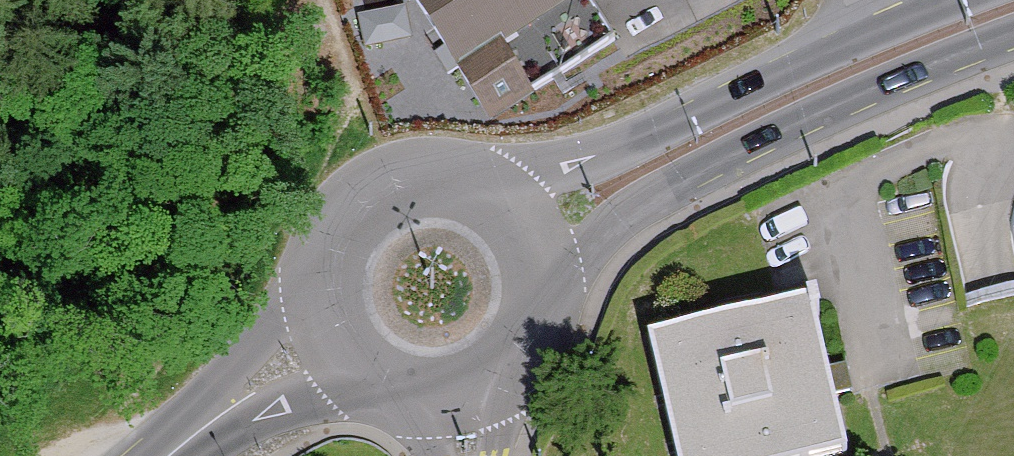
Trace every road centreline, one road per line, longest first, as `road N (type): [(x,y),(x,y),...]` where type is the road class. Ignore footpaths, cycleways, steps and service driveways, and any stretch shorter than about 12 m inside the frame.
road 1 (secondary): [(544,273),(605,239),(680,179),(1013,33)]
road 2 (secondary): [(958,0),(656,134),(586,156),(501,200)]
road 3 (secondary): [(501,200),(438,179),(384,192),(361,208),(331,255),(326,283),(338,337)]
road 4 (secondary): [(164,455),(296,358),(338,337)]
road 5 (track): [(0,135),(127,0)]
road 6 (secondary): [(464,394),(491,383),(532,341),(544,273)]
road 7 (secondary): [(338,337),(360,367),(391,388),(427,397),(464,394)]

